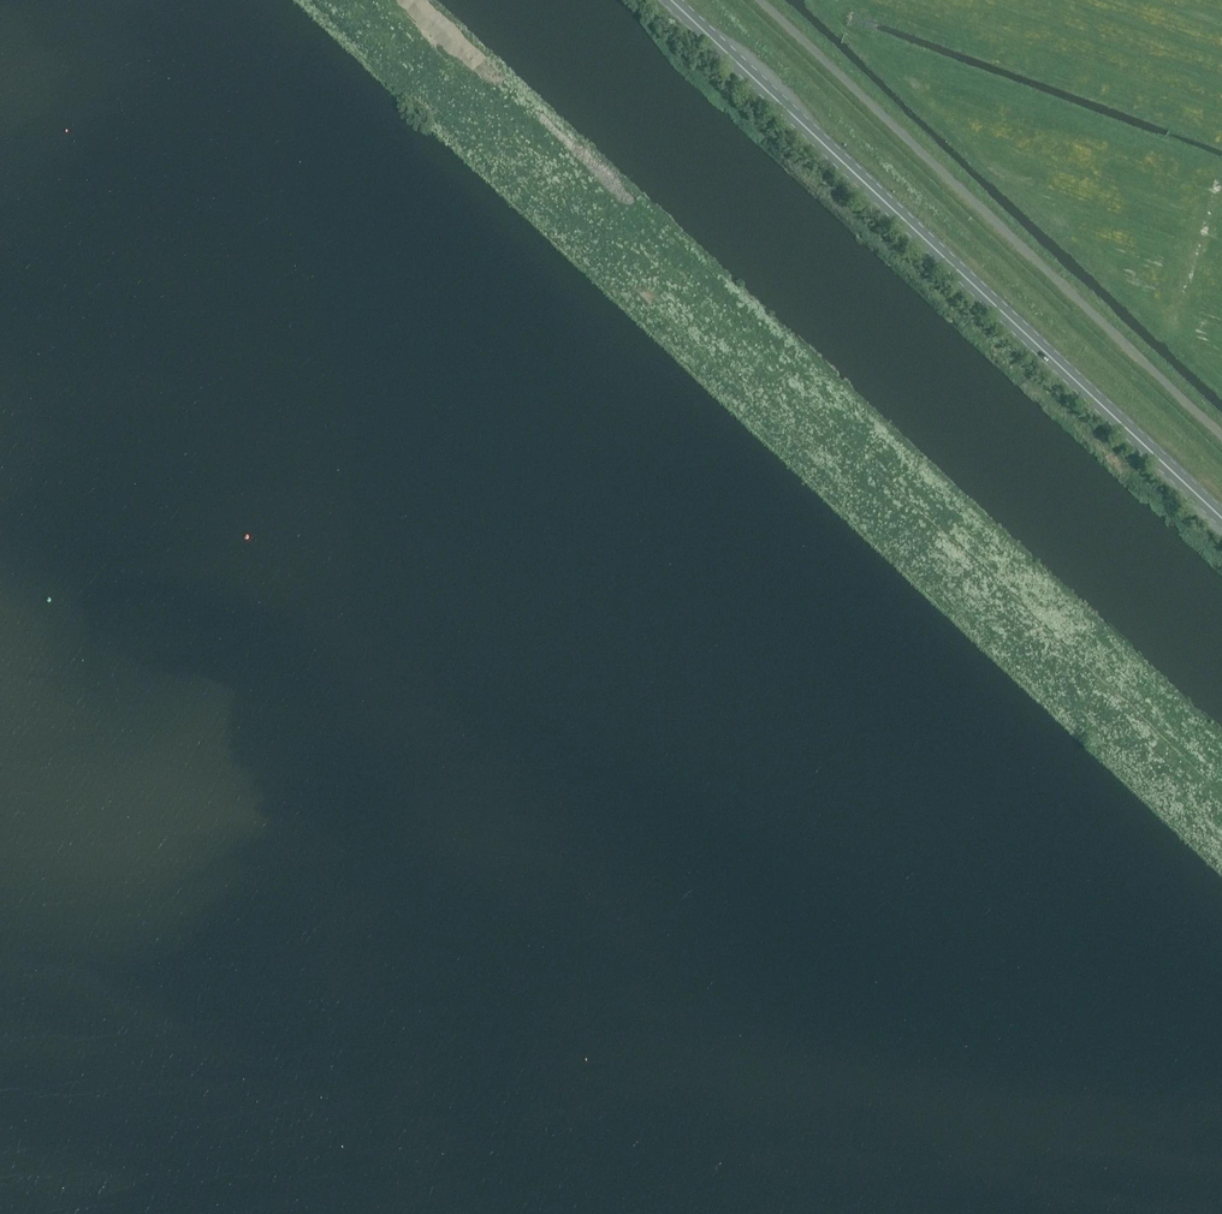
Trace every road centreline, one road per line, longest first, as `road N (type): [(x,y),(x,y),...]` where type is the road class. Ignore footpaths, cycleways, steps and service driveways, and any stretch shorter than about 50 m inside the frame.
road 1 (primary): [(1221,515),(671,0)]

